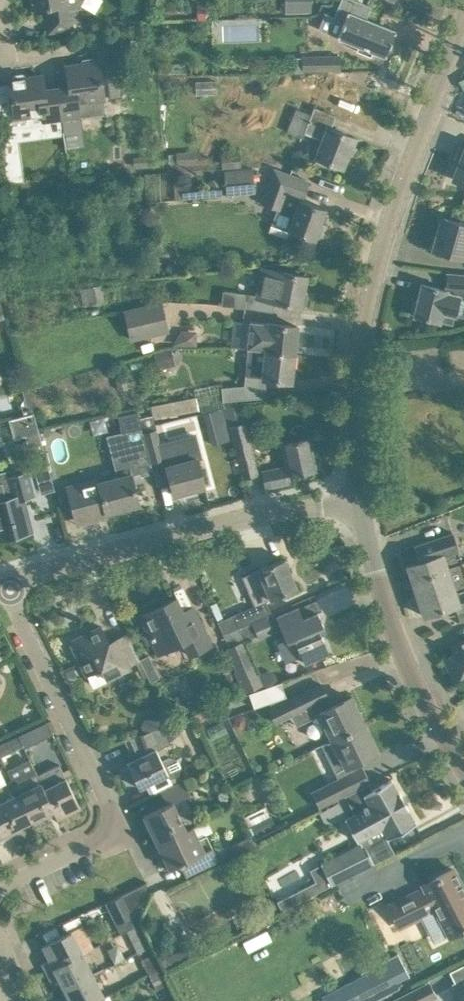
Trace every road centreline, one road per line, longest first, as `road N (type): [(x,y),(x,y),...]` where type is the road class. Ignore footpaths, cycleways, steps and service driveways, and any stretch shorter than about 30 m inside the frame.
road 1 (tertiary): [(348,492),(351,336),(373,242),(463,24)]
road 2 (residential): [(0,886),(99,825),(105,790),(4,583)]
road 3 (residential): [(4,583),(348,492)]
road 4 (tertiary): [(463,751),(371,585),(348,492)]

